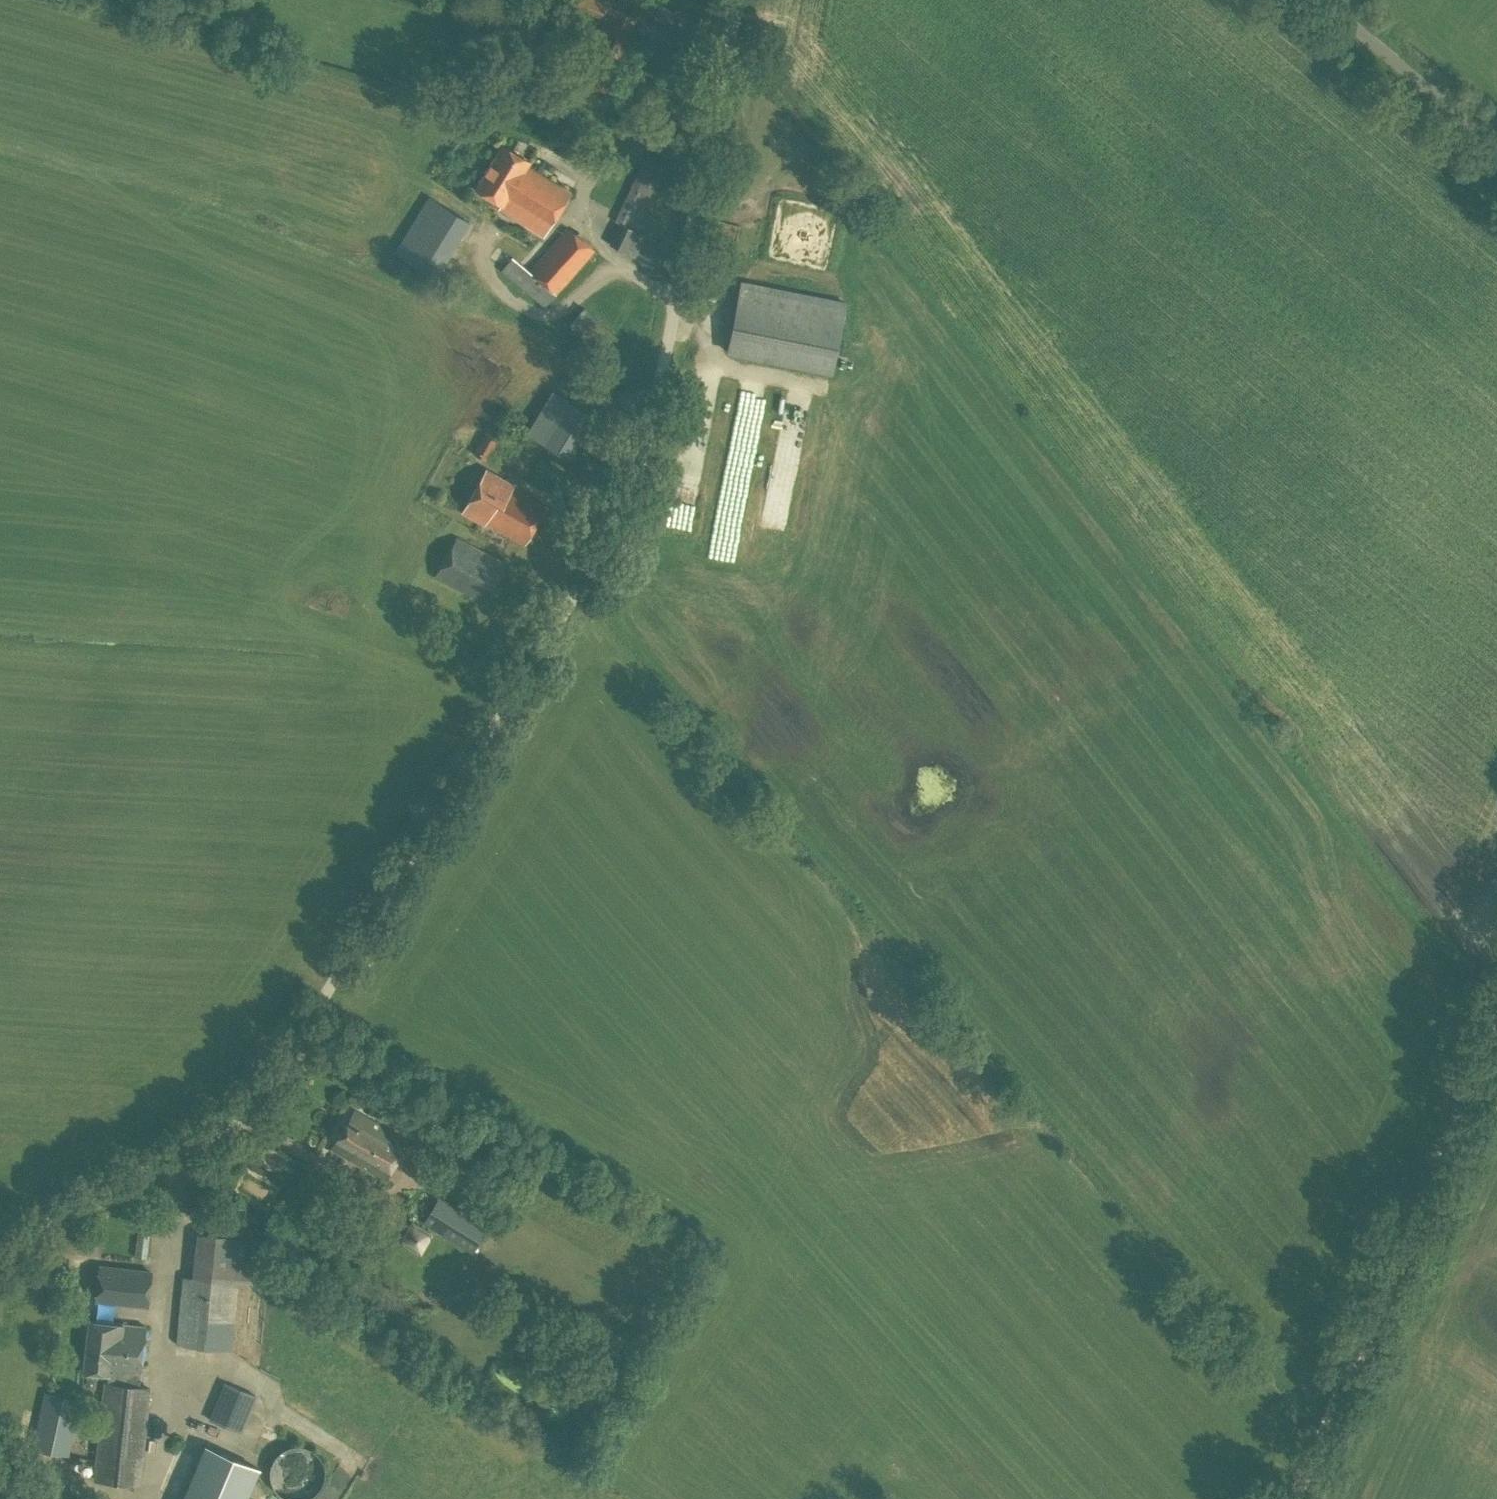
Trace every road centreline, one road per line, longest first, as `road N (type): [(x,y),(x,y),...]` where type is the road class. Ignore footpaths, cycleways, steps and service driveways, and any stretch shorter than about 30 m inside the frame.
road 1 (unclassified): [(0,1262),(80,1199),(215,1134),(264,1086),(611,532),(649,425),(736,0)]
road 2 (track): [(1496,1062),(1303,1498)]
road 3 (unclassified): [(1496,147),(1324,0)]

